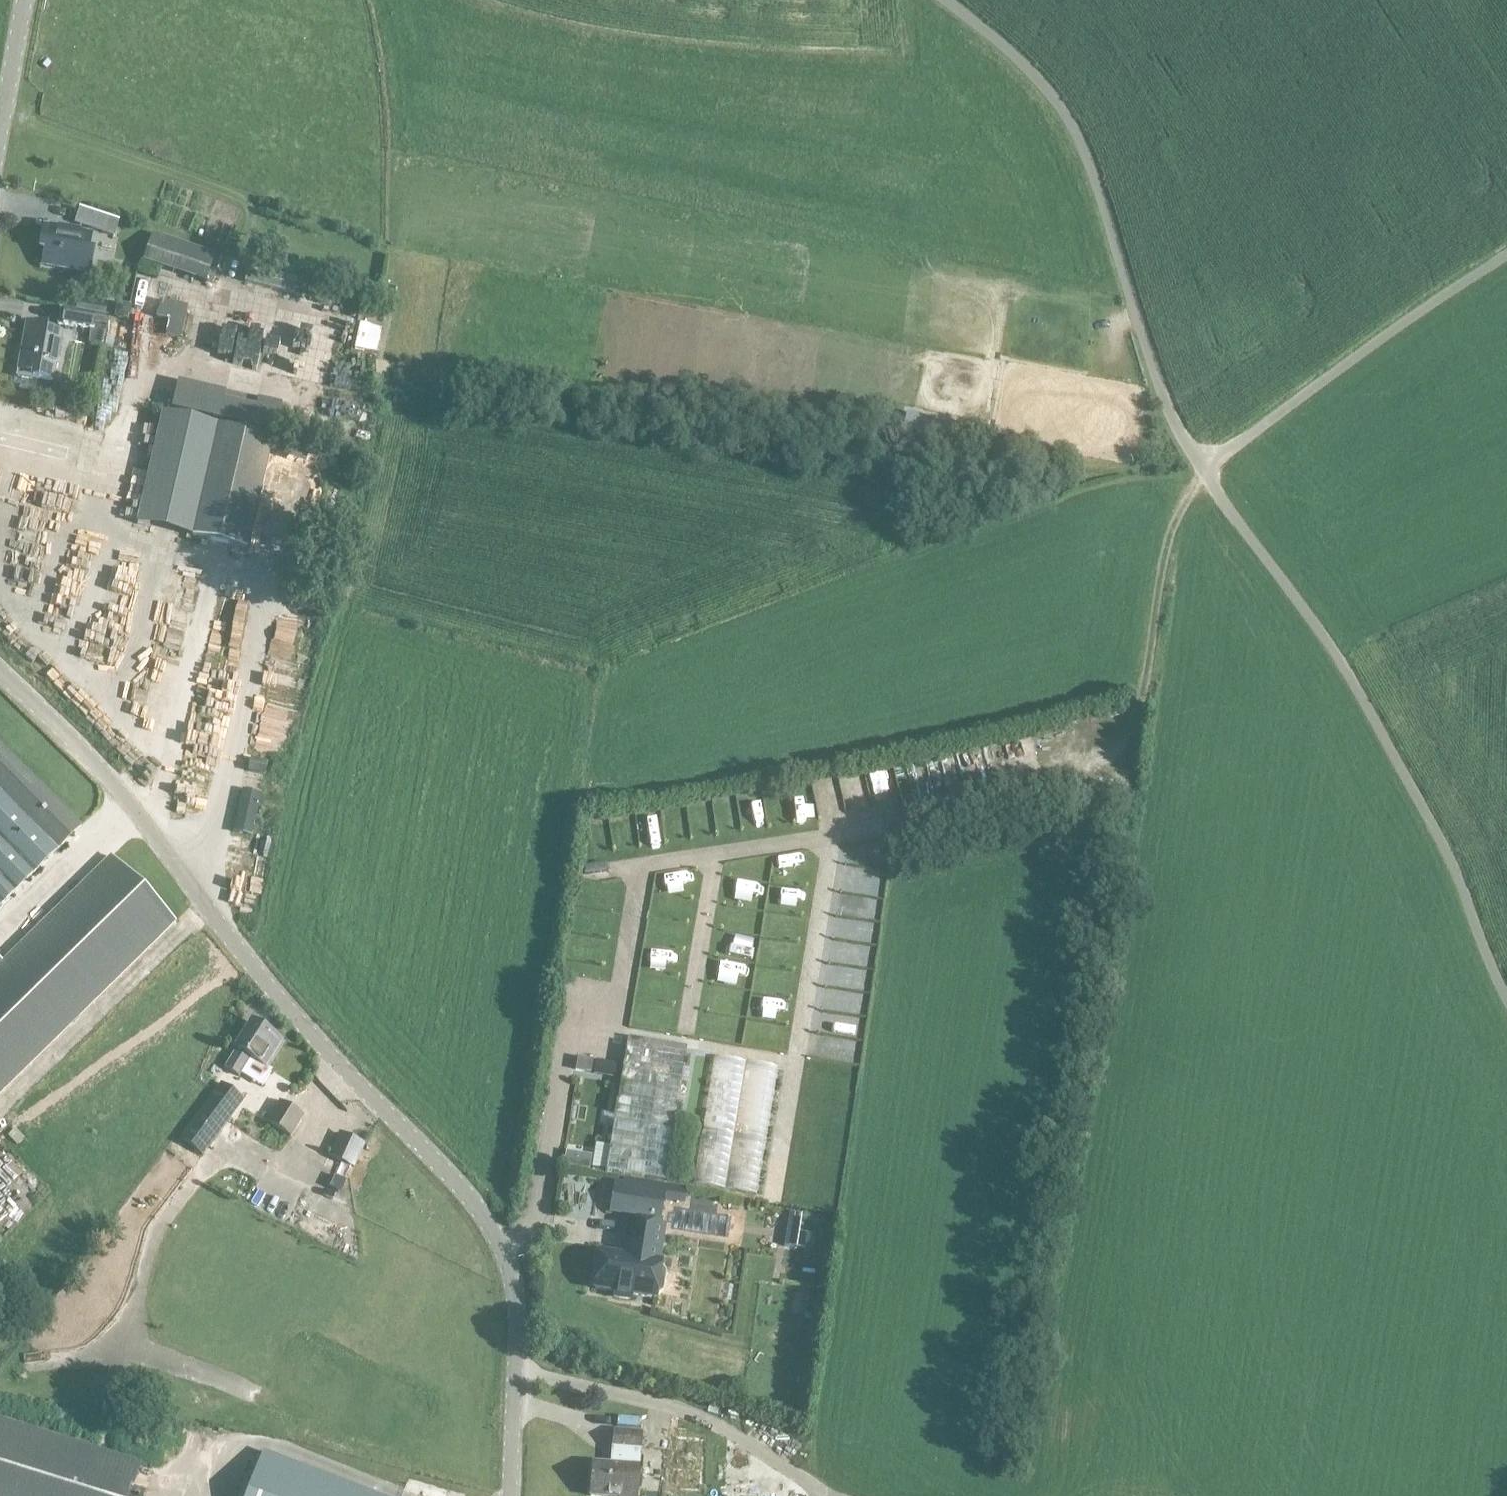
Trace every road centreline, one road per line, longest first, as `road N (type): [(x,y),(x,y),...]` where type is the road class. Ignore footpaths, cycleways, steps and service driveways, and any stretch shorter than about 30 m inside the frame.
road 1 (unclassified): [(511,1495),(516,1294),(484,1214),(275,994),(113,786),(0,676)]
road 2 (unclassified): [(1506,1001),(1345,675),(1200,470)]
road 3 (unclassified): [(1200,470),(1159,397),(1079,154),(1041,89),(937,0)]
road 4 (unclassified): [(1200,470),(1506,258)]
road 5 (track): [(1200,470),(1172,535),(1141,699),(1126,736)]

